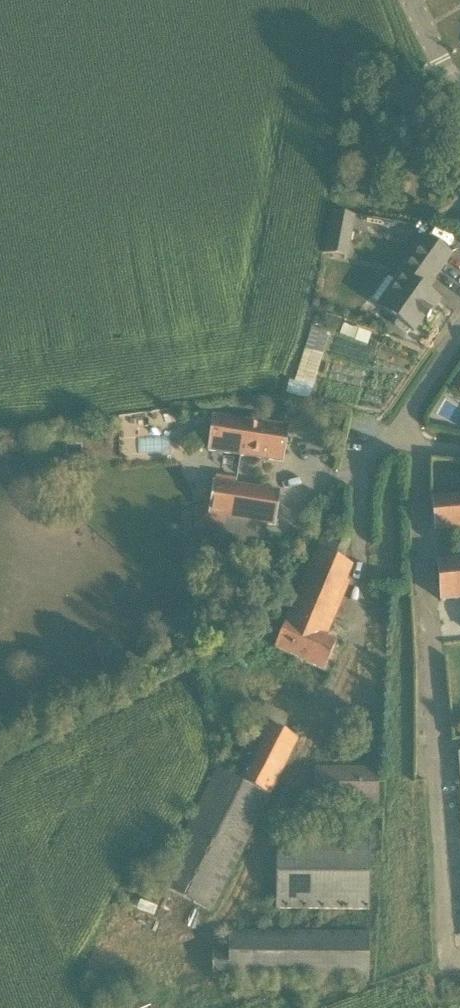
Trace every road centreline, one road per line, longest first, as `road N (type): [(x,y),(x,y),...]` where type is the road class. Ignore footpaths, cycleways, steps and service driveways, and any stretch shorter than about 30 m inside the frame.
road 1 (residential): [(459,453),(405,438),(414,408),(459,339)]

